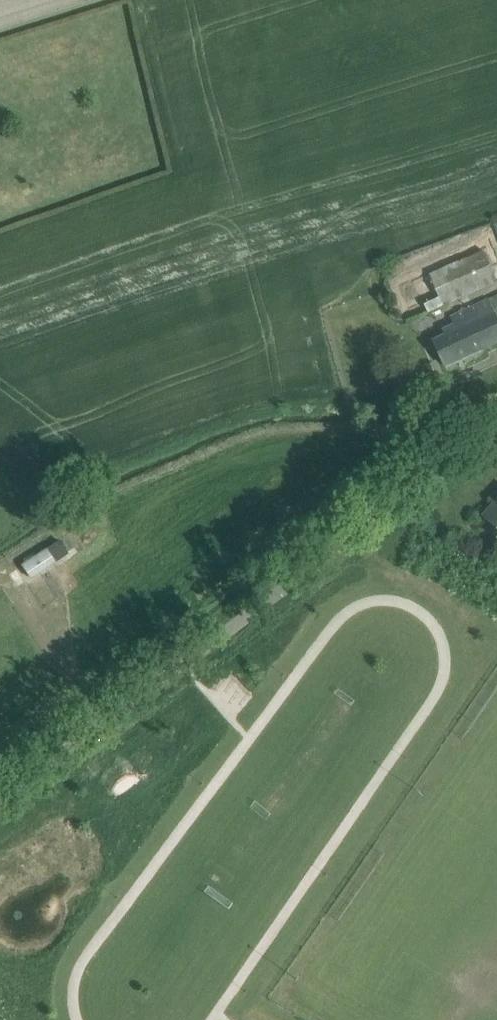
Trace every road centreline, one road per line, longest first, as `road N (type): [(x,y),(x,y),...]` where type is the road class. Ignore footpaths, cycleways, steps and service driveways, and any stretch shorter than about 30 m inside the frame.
road 1 (unclassified): [(0,799),(496,431)]

